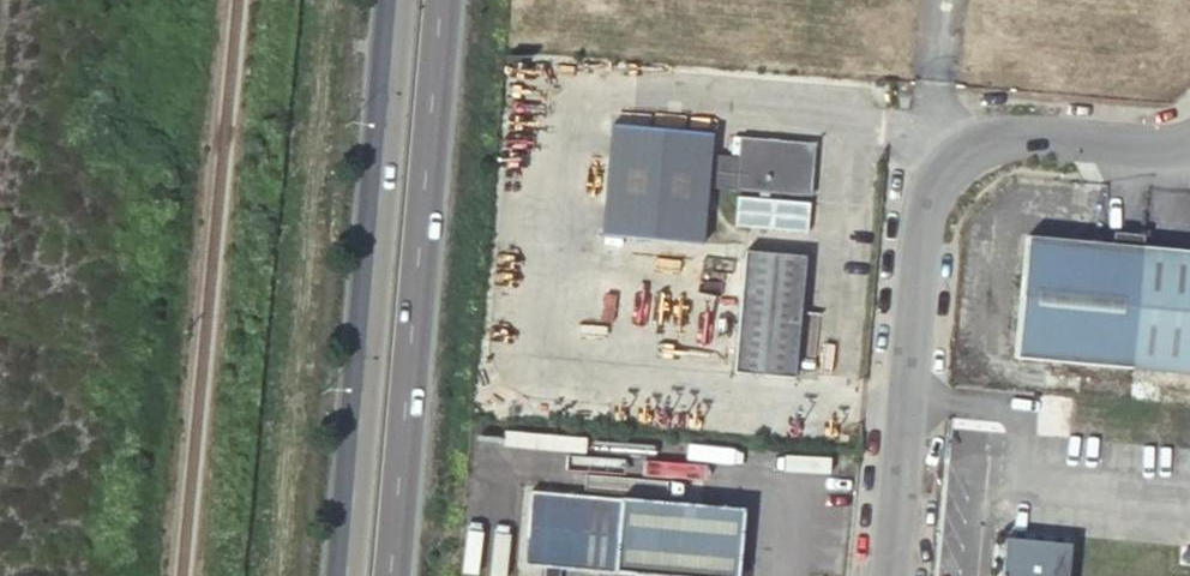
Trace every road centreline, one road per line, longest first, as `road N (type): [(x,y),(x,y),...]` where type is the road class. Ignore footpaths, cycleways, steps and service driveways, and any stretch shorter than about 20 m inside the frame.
road 1 (unclassified): [(1189,141),(1003,135),(978,141),(936,174),(926,199),(890,575)]
road 2 (primary): [(391,575),(445,0)]
road 3 (primary): [(398,0),(347,575)]

